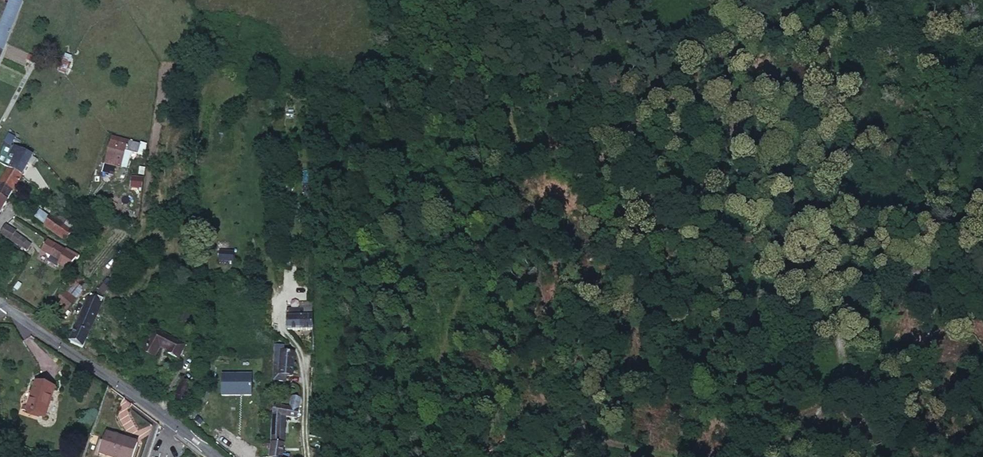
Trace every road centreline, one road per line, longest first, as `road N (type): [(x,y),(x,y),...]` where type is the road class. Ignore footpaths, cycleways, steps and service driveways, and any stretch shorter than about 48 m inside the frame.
road 1 (residential): [(6,309),(210,456)]
road 2 (track): [(982,144),(839,0)]
road 3 (unclassified): [(309,456),(302,358),(280,327),(278,307),(291,285)]

